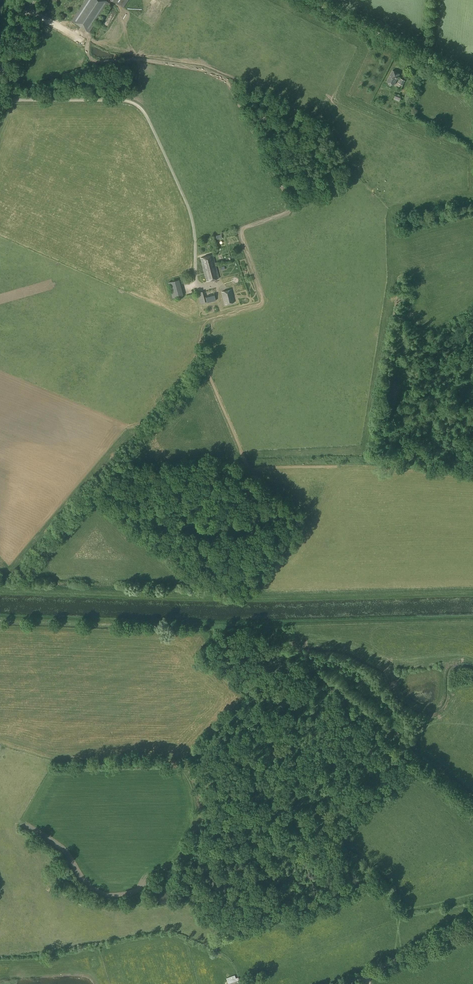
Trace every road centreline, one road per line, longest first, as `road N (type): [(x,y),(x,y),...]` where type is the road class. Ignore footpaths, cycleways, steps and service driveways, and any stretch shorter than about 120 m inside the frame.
road 1 (unclassified): [(472,85),(306,0)]

